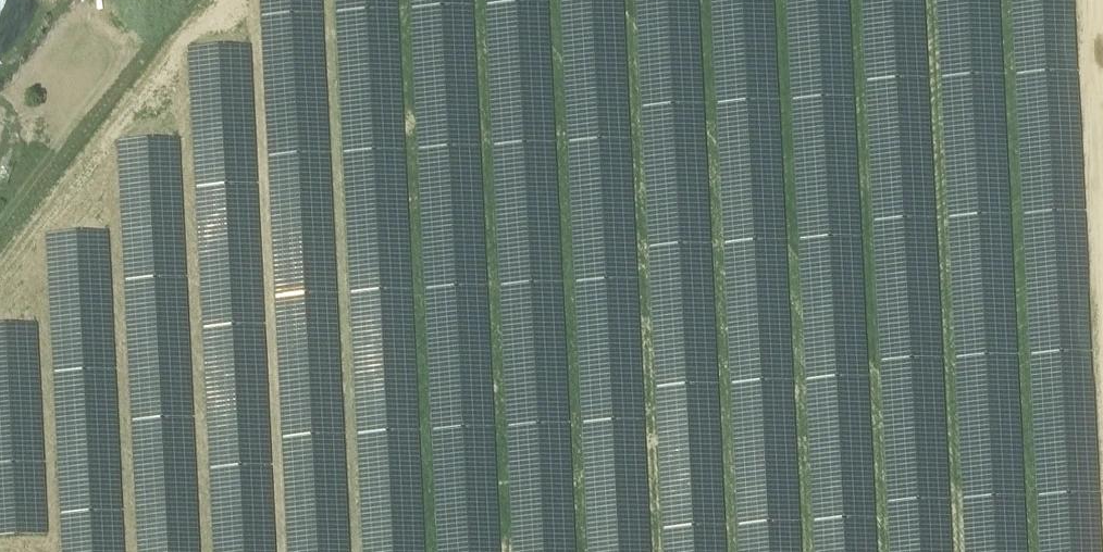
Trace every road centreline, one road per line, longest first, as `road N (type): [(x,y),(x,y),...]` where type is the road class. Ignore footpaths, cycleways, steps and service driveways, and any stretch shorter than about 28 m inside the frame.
road 1 (track): [(0,280),(162,73),(180,36),(230,0)]
road 2 (track): [(1094,0),(1102,174)]

